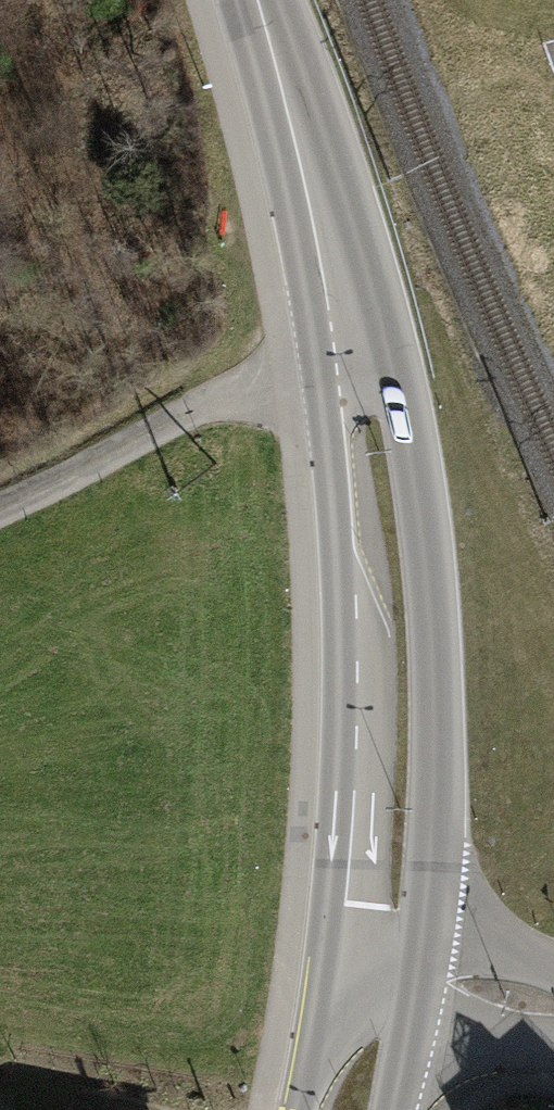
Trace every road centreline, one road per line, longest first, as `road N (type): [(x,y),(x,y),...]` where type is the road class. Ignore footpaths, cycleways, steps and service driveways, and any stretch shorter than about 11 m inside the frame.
road 1 (tertiary): [(419,978),(434,826),(430,598),(414,461),(349,330)]
road 2 (tertiary): [(349,330),(332,465),(350,753),(328,966)]
road 3 (unclassified): [(0,509),(349,330)]
road 4 (tertiary): [(349,330),(311,166),(257,0)]
road 5 (tertiary): [(328,966),(298,1109)]
road 6 (residential): [(553,1008),(419,978)]
road 7 (tertiary): [(393,1109),(419,978)]

